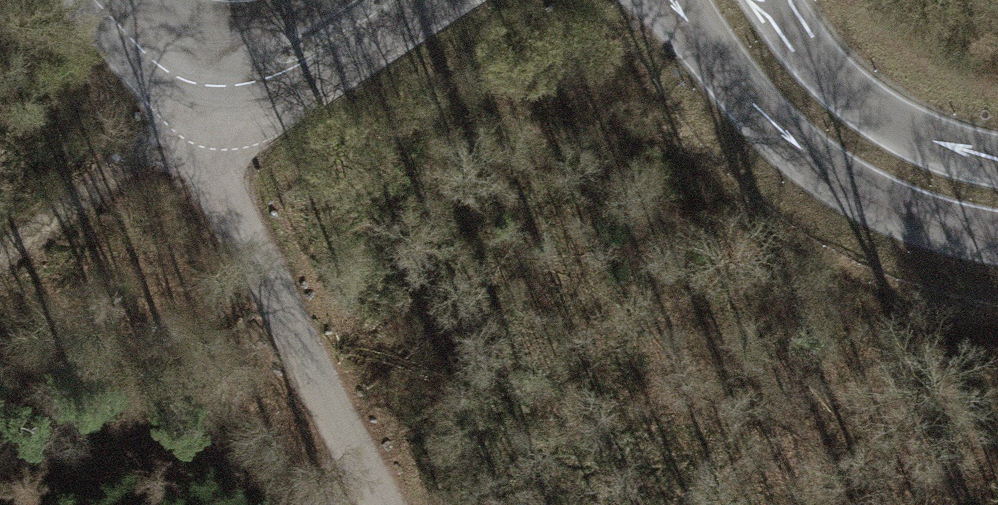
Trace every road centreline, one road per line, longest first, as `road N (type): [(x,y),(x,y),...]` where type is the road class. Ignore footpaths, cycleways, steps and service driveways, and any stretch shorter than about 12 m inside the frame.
road 1 (unclassified): [(391,504),(178,71)]
road 2 (motorway): [(671,0),(756,108),(827,173),(923,219),(997,238)]
road 3 (motorway): [(997,160),(878,115),(829,73),(772,0)]
road 4 (track): [(178,71),(121,172),(0,253)]
road 5 (unclassified): [(178,71),(268,56),(382,0)]
road 6 (unclassified): [(178,71),(88,21),(69,0)]

